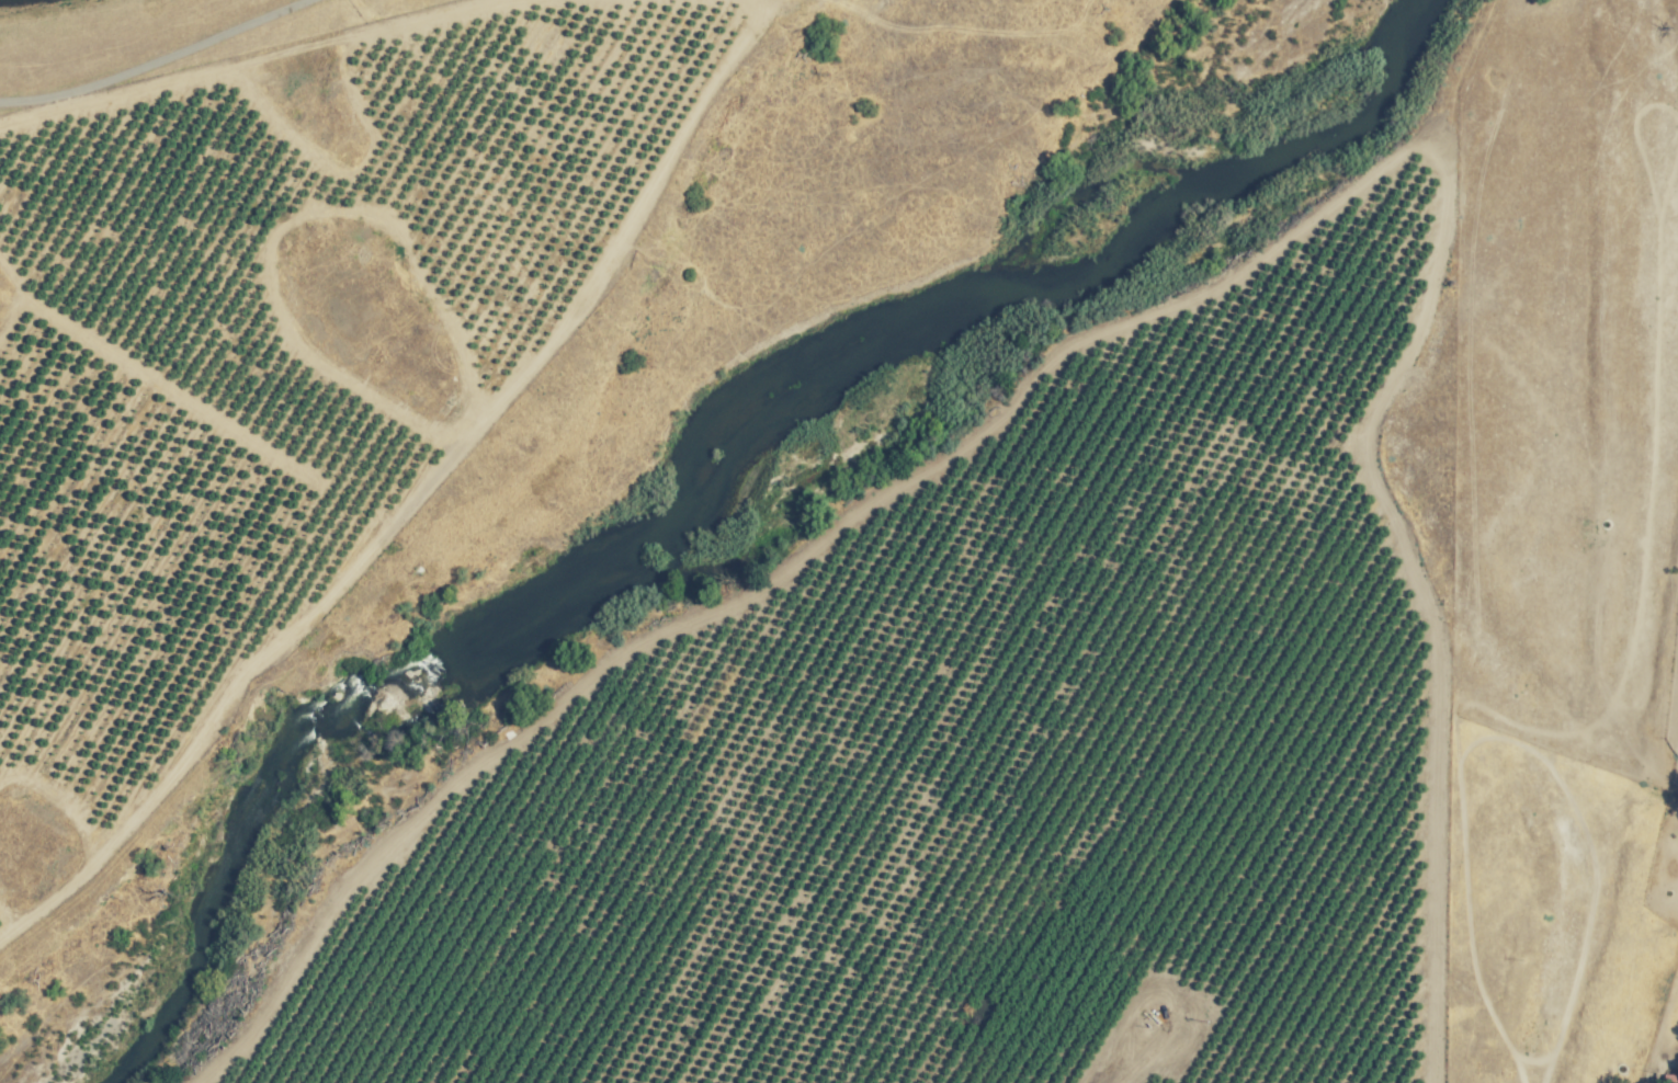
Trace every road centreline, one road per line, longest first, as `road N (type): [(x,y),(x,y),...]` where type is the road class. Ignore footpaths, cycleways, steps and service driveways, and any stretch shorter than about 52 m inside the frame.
road 1 (residential): [(289,0),(224,29),(0,76)]

